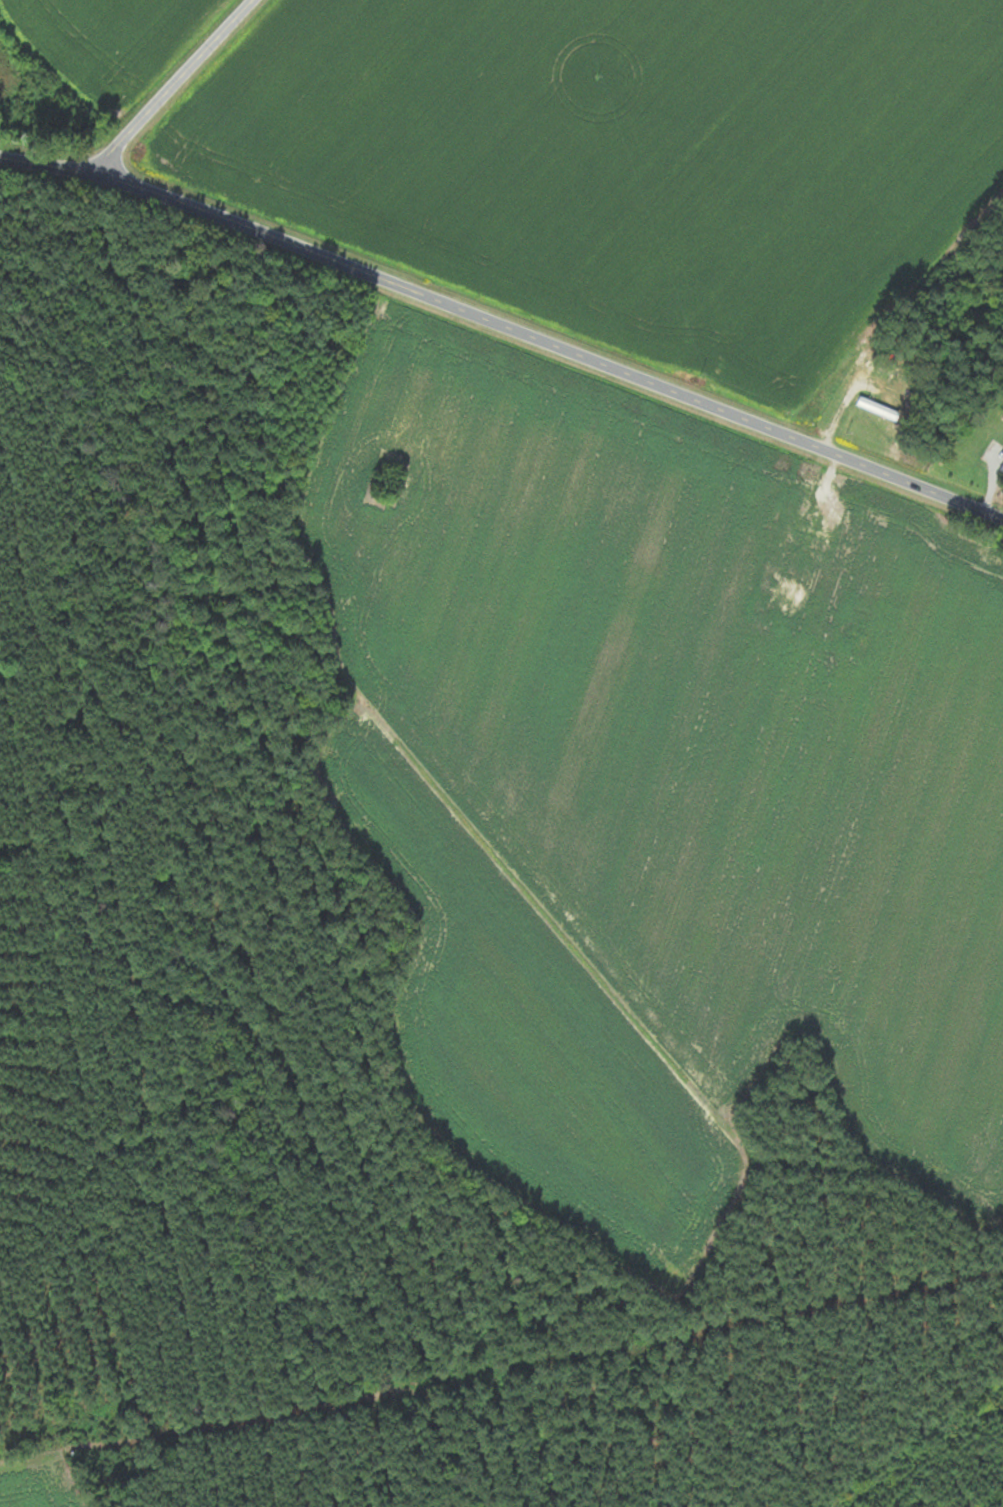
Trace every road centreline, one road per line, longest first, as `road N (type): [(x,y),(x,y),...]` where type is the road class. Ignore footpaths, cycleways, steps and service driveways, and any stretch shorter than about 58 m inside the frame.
road 1 (residential): [(1002,519),(283,238),(67,169),(0,157)]
road 2 (residential): [(95,178),(256,0)]

